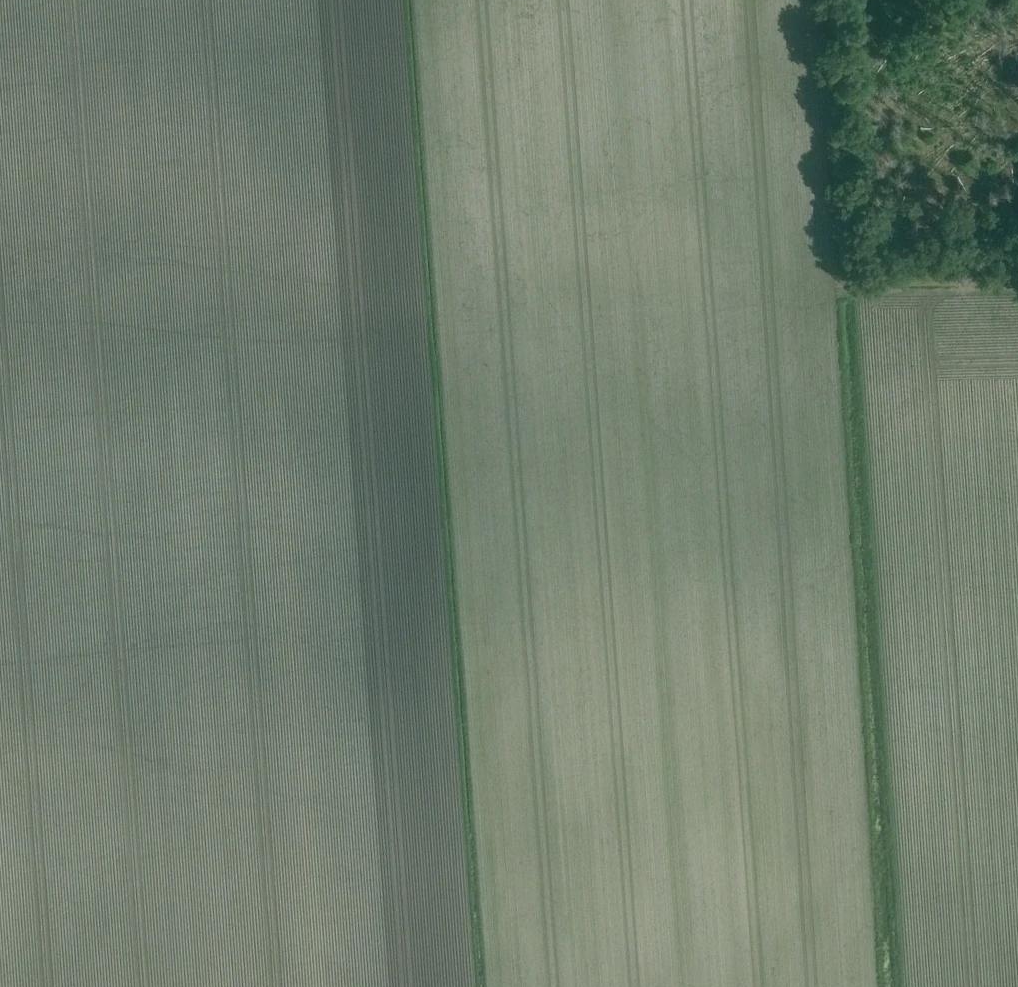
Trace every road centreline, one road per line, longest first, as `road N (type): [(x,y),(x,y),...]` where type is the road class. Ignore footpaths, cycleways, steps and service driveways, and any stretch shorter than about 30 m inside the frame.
road 1 (track): [(1017,286),(859,292)]

